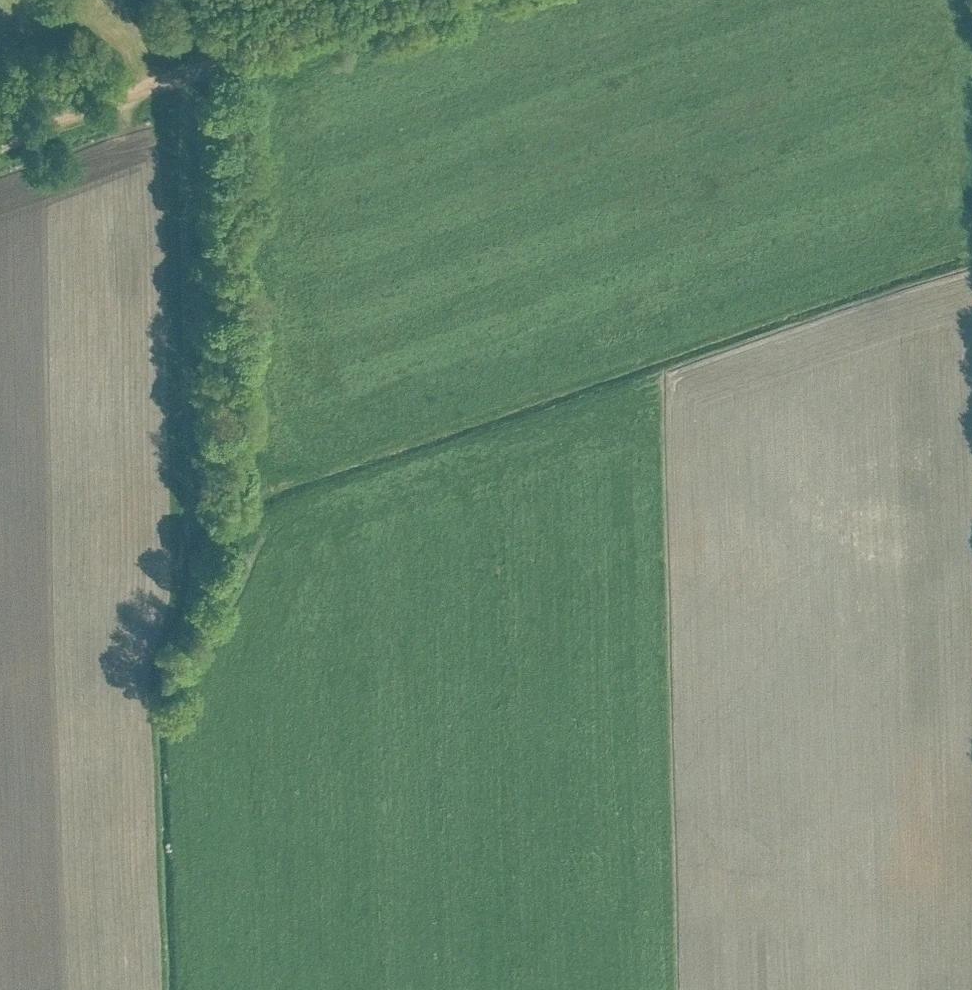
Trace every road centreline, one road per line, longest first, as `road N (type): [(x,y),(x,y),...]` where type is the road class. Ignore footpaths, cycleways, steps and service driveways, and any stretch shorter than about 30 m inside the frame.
road 1 (track): [(0,147),(409,0)]

